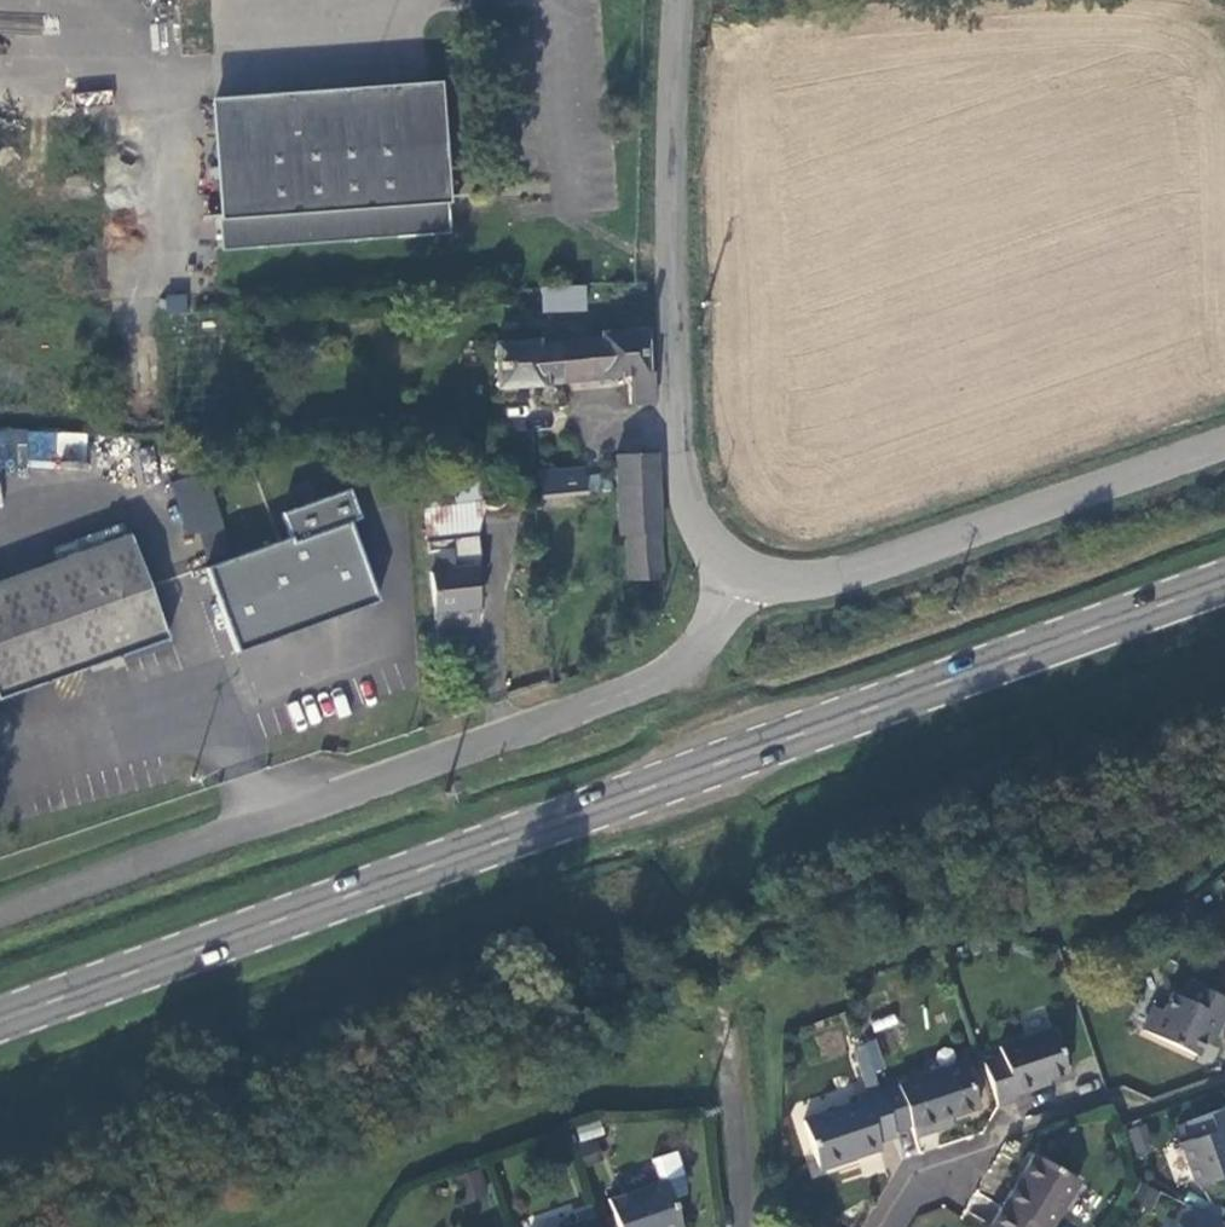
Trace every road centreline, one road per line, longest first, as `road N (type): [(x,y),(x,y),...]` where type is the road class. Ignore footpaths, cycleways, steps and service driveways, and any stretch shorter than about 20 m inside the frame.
road 1 (primary): [(1224,585),(0,1021)]
road 2 (unclassified): [(738,574),(687,669),(533,737),(0,916)]
road 3 (tertiary): [(678,0),(673,226),(689,501),(695,523),(738,574)]
road 4 (tertiary): [(738,574),(761,584),(808,583),(1224,440)]
road 5 (residential): [(731,1040),(748,1226)]
road 6 (residential): [(985,1148),(908,1192),(887,1226)]

